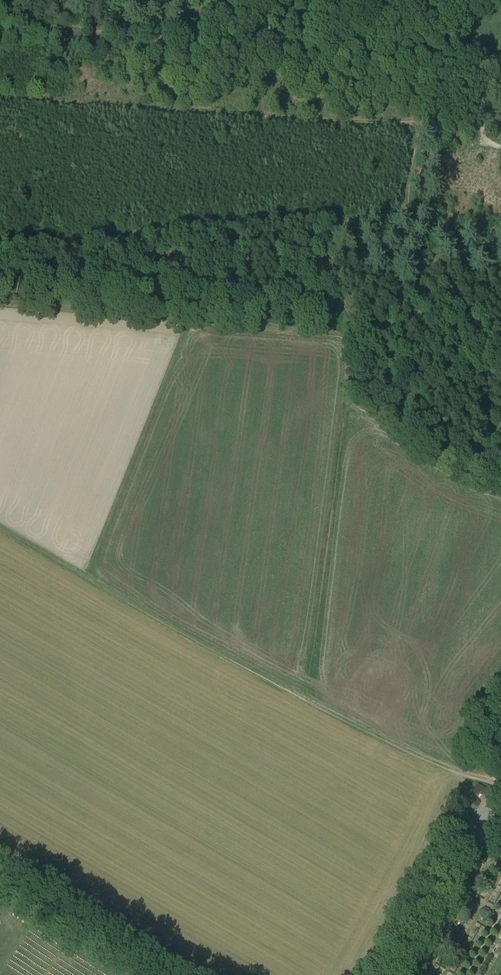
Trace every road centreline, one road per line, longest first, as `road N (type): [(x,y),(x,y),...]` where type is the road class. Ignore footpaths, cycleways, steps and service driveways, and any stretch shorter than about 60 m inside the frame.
road 1 (track): [(495,780),(309,700),(0,528)]
road 2 (unclassified): [(404,974),(473,851),(500,821)]
road 3 (track): [(454,32),(474,62),(484,136),(500,147)]

